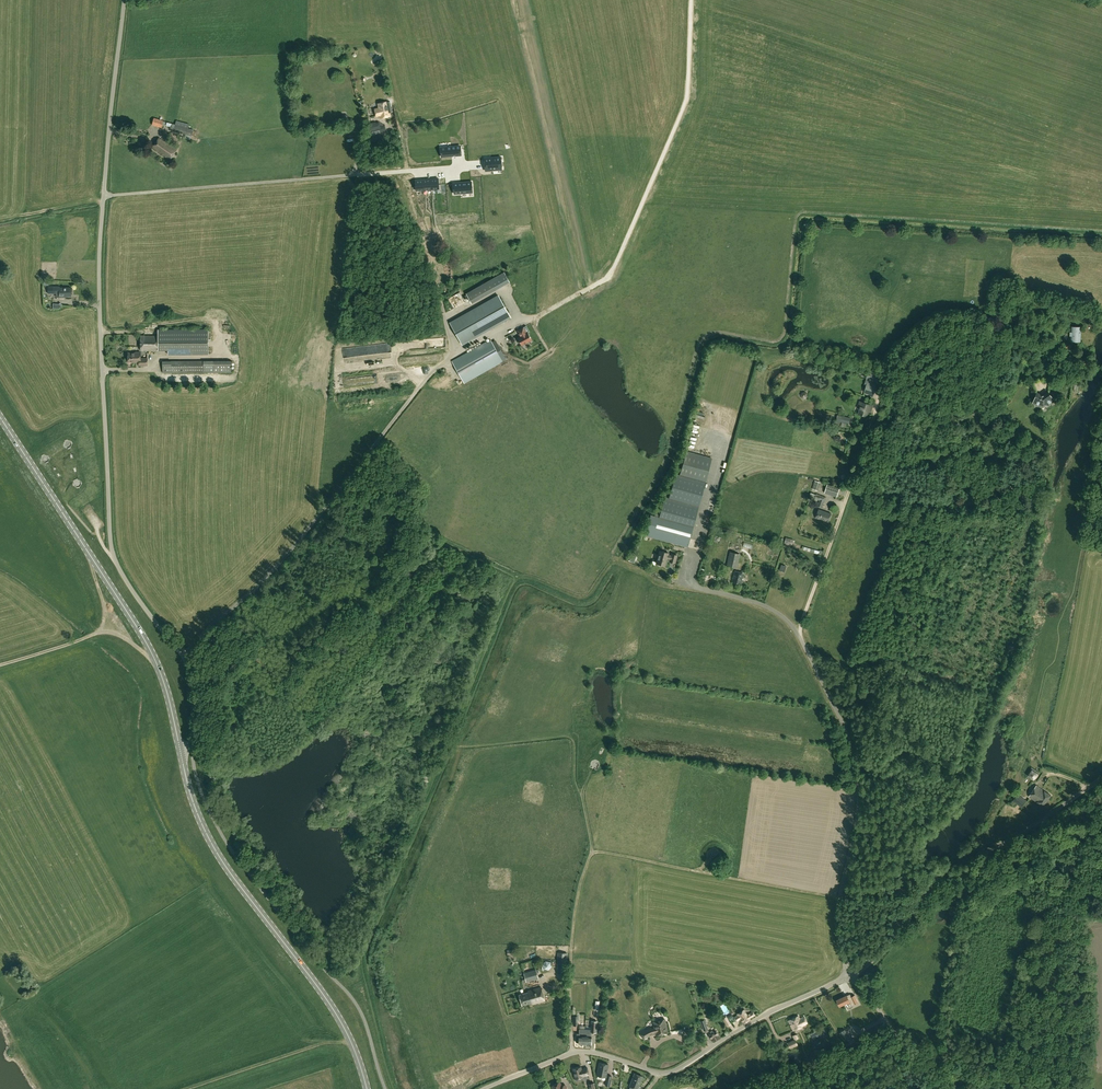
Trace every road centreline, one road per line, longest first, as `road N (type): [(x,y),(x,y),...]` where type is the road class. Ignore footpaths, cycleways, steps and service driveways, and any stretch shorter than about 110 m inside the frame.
road 1 (unclassified): [(181,754),(193,732),(187,664),(127,582),(110,541),(99,251),(124,0)]
road 2 (track): [(689,0),(687,92),(611,273),(539,318),(452,348)]
road 3 (tertiary): [(484,1088),(580,1052),(673,1071),(755,1020),(851,976)]
road 4 (primary): [(367,1088),(328,1001),(209,838),(181,754)]
road 5 (unclassified): [(851,976),(837,915),(855,811),(854,761),(800,636)]
road 6 (track): [(591,854),(839,897),(925,893)]
road 7 (track): [(1044,389),(1033,357),(1014,339),(952,327),(919,339),(890,375),(848,494)]
road 8 (tertiary): [(851,976),(943,873),(1101,779)]
road 9 (track): [(354,175),(104,196)]
road 10 (track): [(571,1054),(575,911),(591,854)]
road 11 (primary): [(86,550),(0,417)]
road 12 (unclassified): [(800,636),(848,494)]
road 13 (unclassified): [(948,1088),(851,976)]
road 14 (primary): [(158,666),(86,550)]
road 15 (unclassified): [(800,636),(762,604),(694,587)]

